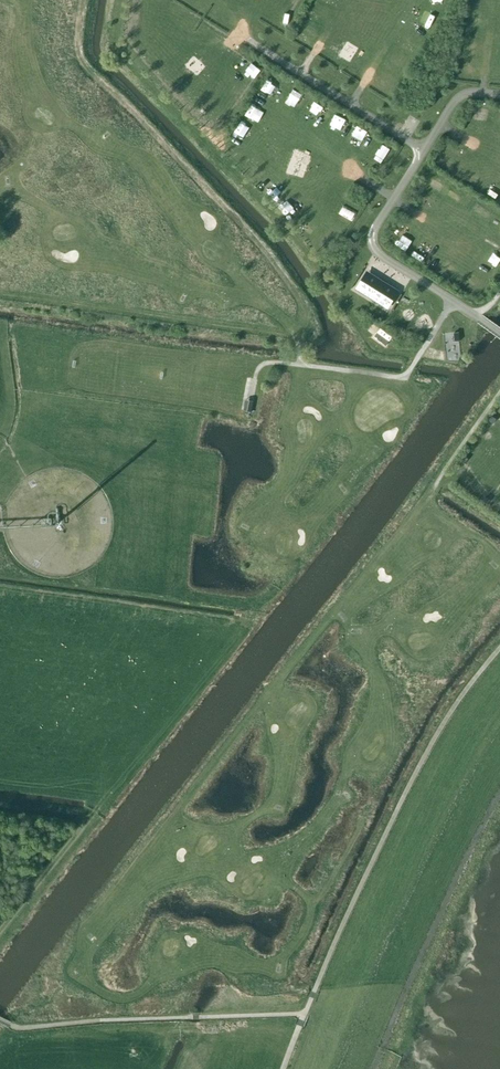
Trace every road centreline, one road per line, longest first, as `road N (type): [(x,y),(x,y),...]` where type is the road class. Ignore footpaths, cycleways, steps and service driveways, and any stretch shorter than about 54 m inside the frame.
road 1 (track): [(351,105),(408,6),(367,0)]

